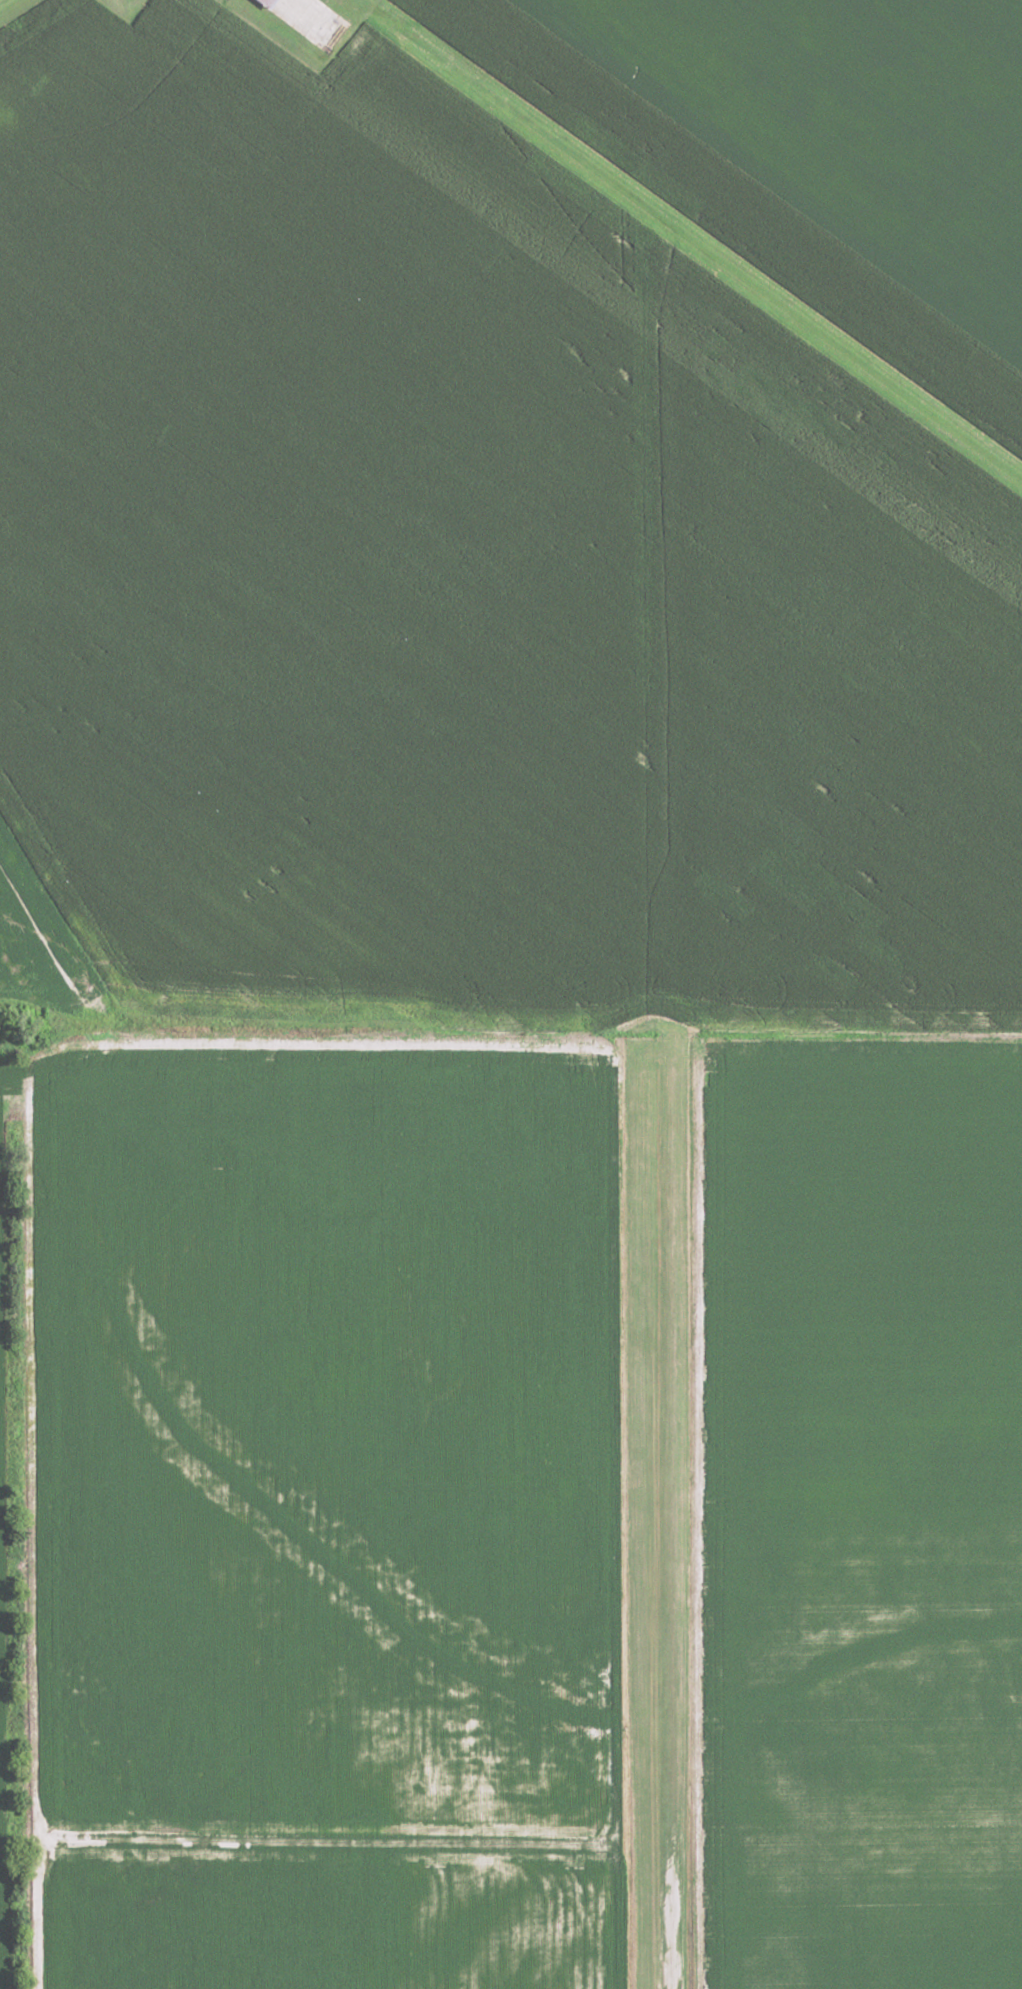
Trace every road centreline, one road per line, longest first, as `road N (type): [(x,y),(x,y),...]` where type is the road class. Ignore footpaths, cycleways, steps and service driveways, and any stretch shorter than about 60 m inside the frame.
road 1 (track): [(665,1014),(669,312),(662,207),(379,0)]
road 2 (track): [(665,1014),(668,1988)]

